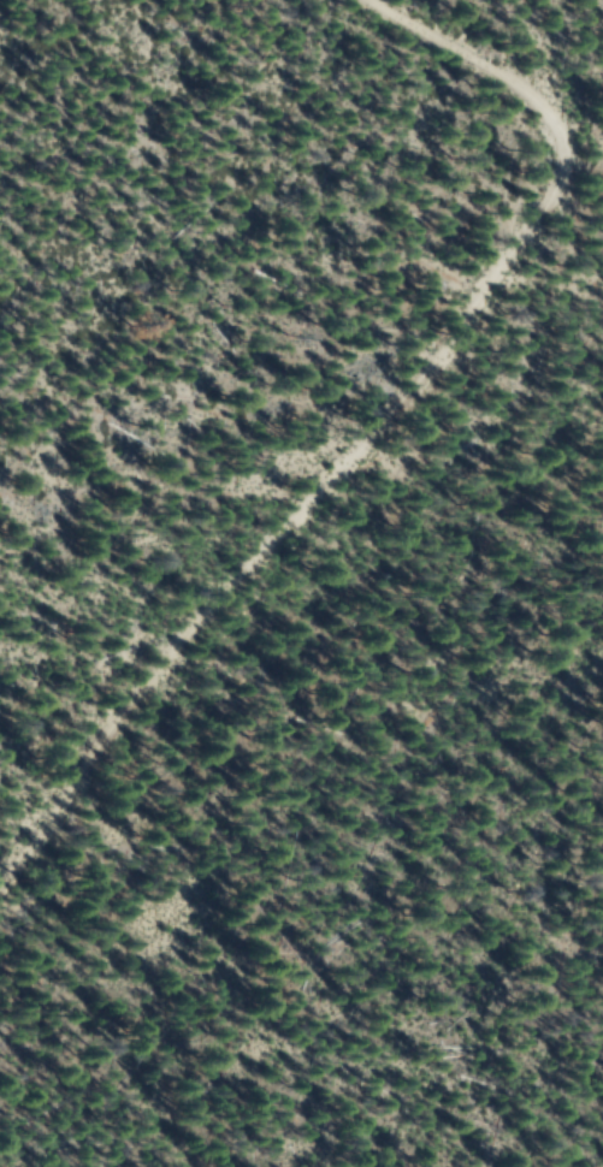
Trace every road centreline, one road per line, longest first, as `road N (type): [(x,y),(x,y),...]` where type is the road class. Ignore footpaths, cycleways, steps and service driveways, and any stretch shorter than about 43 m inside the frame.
road 1 (track): [(0,931),(308,562),(602,229)]
road 2 (track): [(602,108),(583,87),(396,0)]

